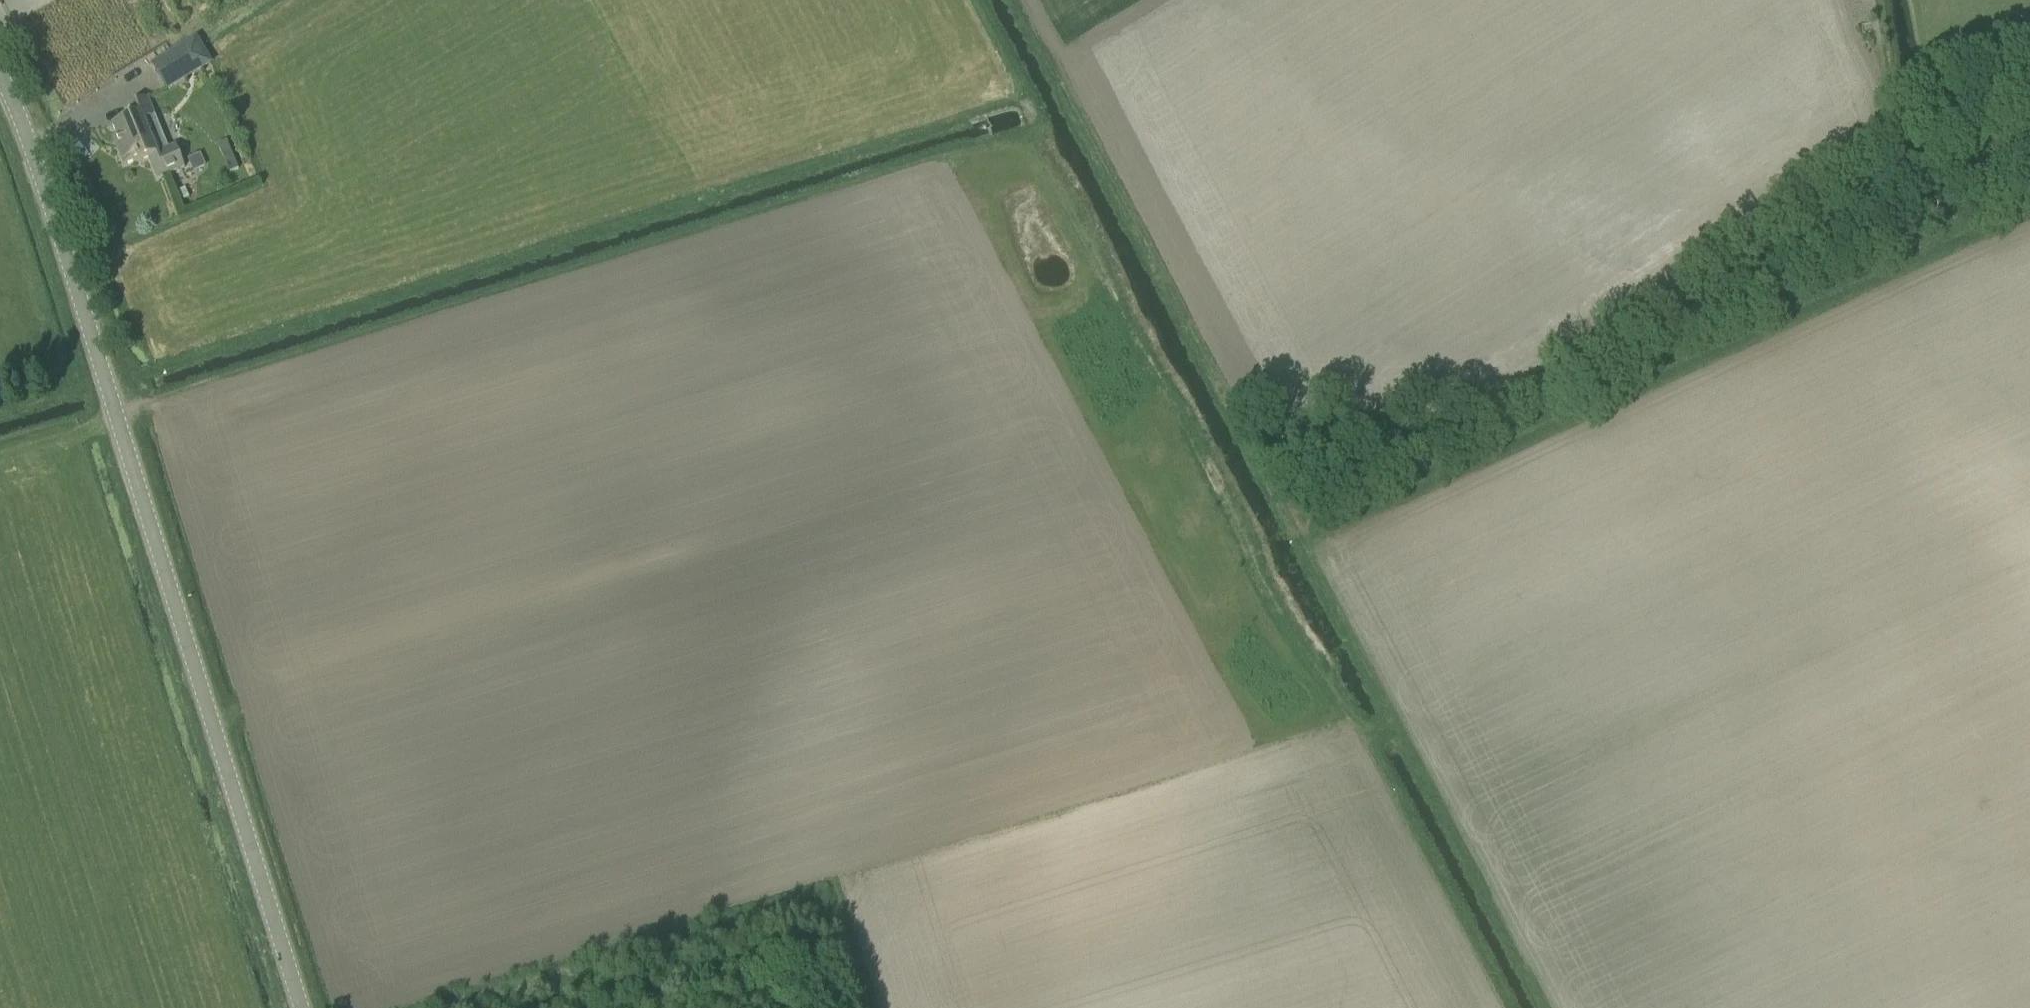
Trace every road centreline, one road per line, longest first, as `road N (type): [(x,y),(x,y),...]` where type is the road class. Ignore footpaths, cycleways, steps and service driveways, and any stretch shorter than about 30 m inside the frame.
road 1 (unclassified): [(299,1007),(102,361),(0,86)]

